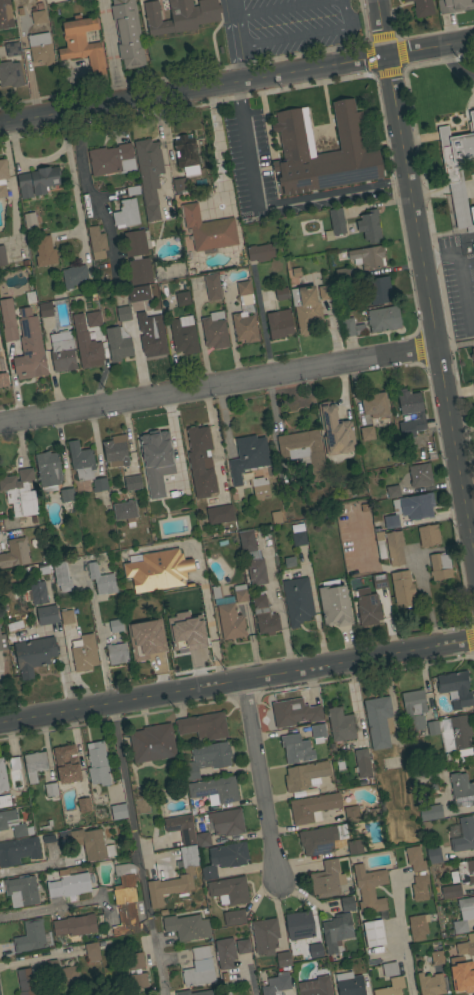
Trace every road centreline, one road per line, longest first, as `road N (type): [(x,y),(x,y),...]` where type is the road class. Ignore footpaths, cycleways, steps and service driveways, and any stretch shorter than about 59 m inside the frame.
road 1 (residential): [(473,551),(392,58)]
road 2 (tertiary): [(0,724),(473,641)]
road 3 (residential): [(436,347),(0,422)]
road 4 (tertiary): [(1,124),(392,58)]
road 5 (residential): [(280,883),(244,682)]

